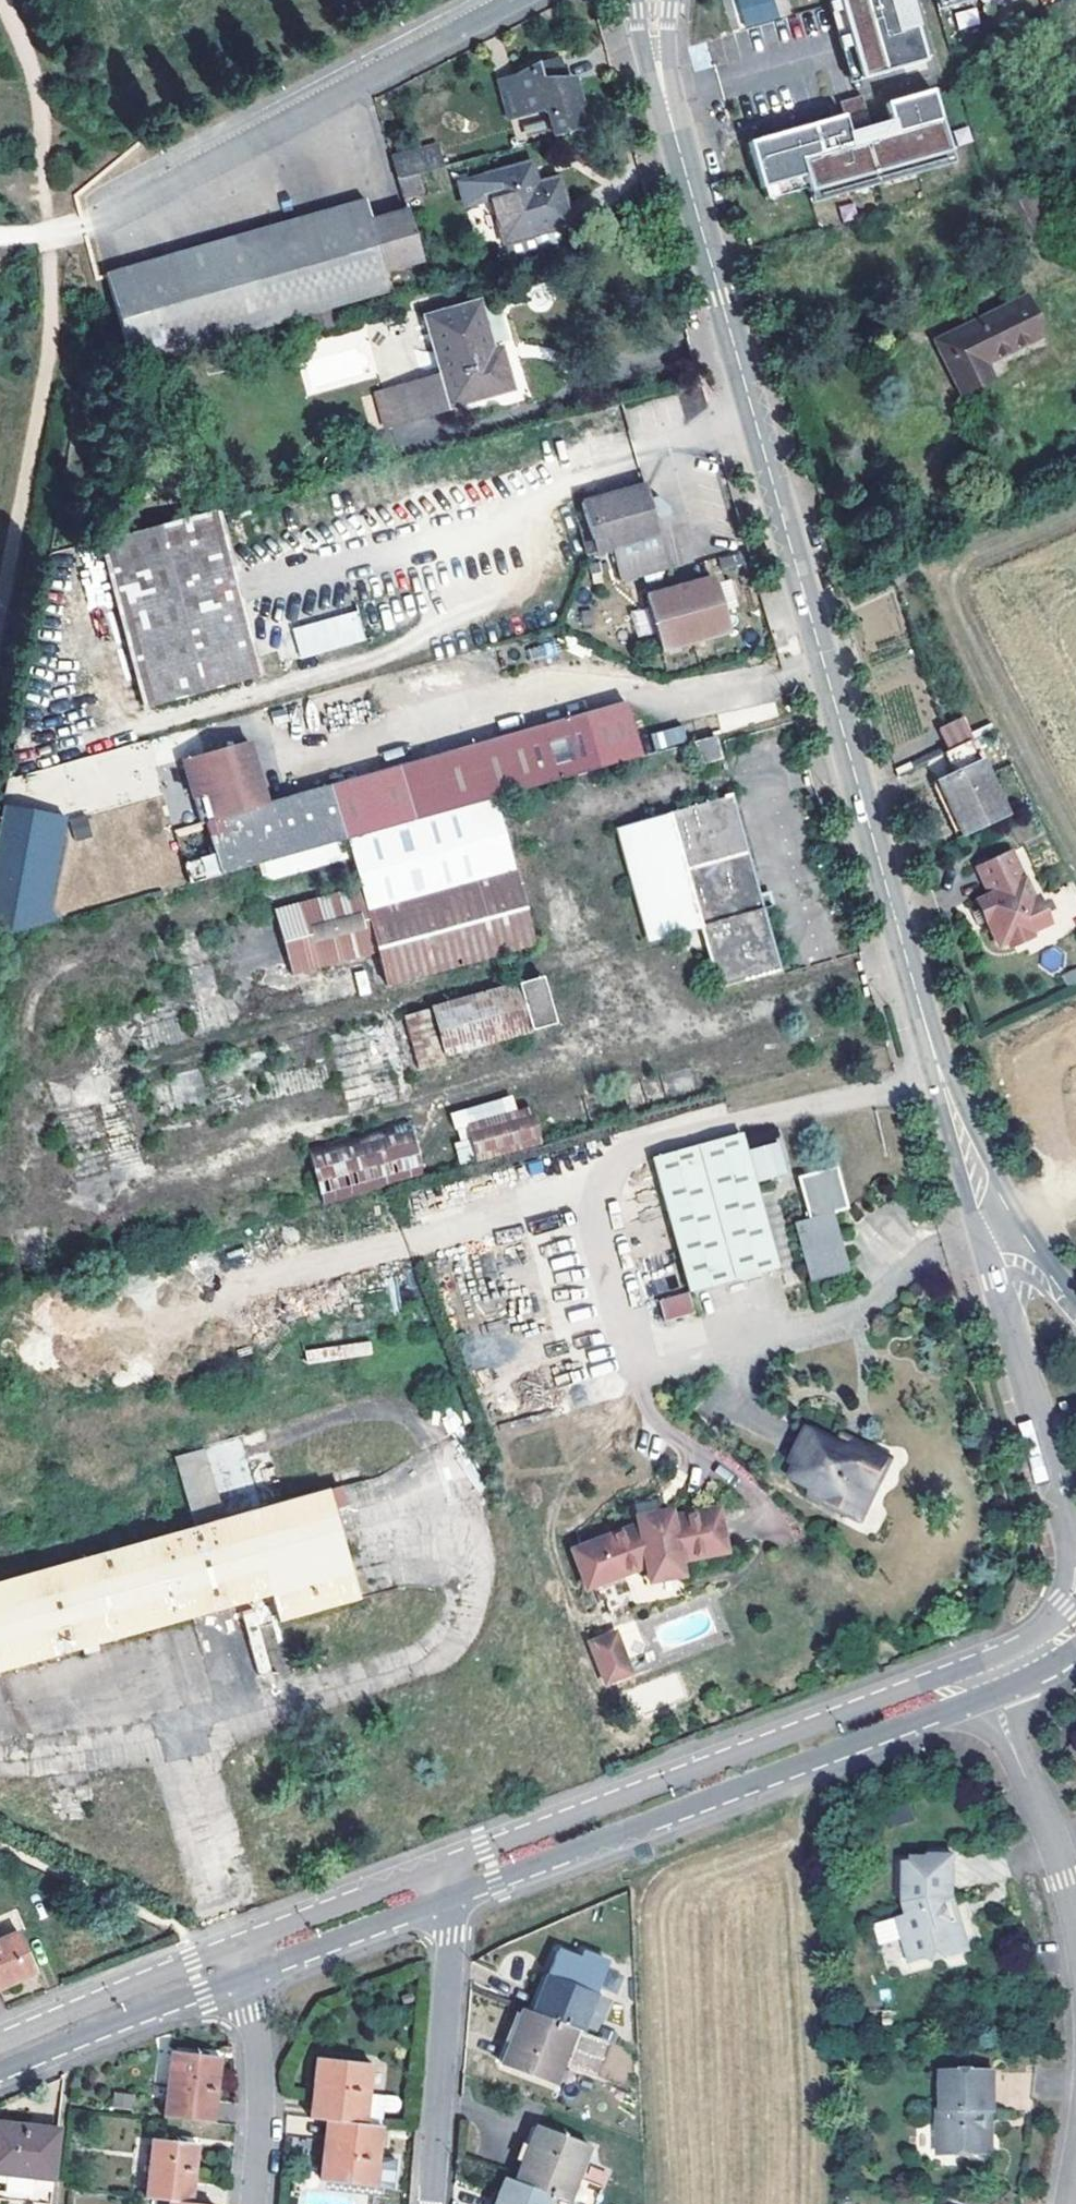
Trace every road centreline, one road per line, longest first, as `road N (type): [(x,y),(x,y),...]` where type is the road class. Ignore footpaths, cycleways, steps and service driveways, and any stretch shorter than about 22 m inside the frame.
road 1 (residential): [(653,0),(658,79),(983,1230)]
road 2 (residential): [(446,1898),(996,1694)]
road 3 (residential): [(982,1660),(440,1864)]
road 4 (unclassified): [(515,0),(94,223)]
road 5 (residential): [(983,1230),(1075,1549)]
road 6 (residential): [(431,2203),(451,1933),(446,1898)]
road 7 (residential): [(0,2079),(245,1979)]
road 8 (residential): [(230,1943),(0,2039)]
road 9 (residential): [(996,1694),(1075,1923)]
road 10 (residential): [(245,1979),(258,2054),(253,2203)]
road 11 (residential): [(440,1864),(230,1943)]
road 12 (residential): [(245,1979),(446,1898)]
road 13 (unclassified): [(1075,1301),(1029,1244),(983,1230)]

